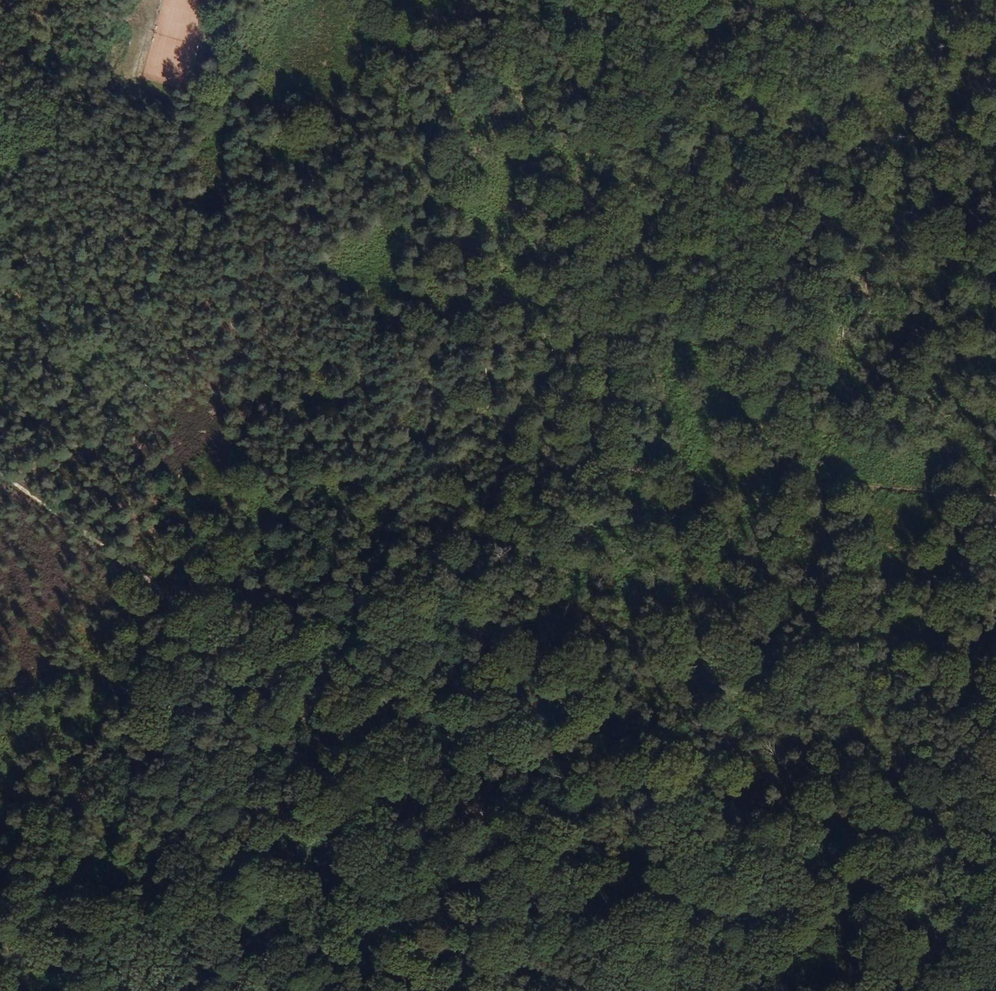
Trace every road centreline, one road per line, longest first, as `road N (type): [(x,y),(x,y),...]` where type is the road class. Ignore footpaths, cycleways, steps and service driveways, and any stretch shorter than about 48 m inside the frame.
road 1 (track): [(188,608),(556,455),(806,505),(995,487)]
road 2 (track): [(699,990),(188,608)]
road 3 (track): [(0,348),(43,211),(66,92),(68,8)]
road 4 (track): [(995,794),(862,990)]
road 5 (track): [(188,608),(0,480)]

